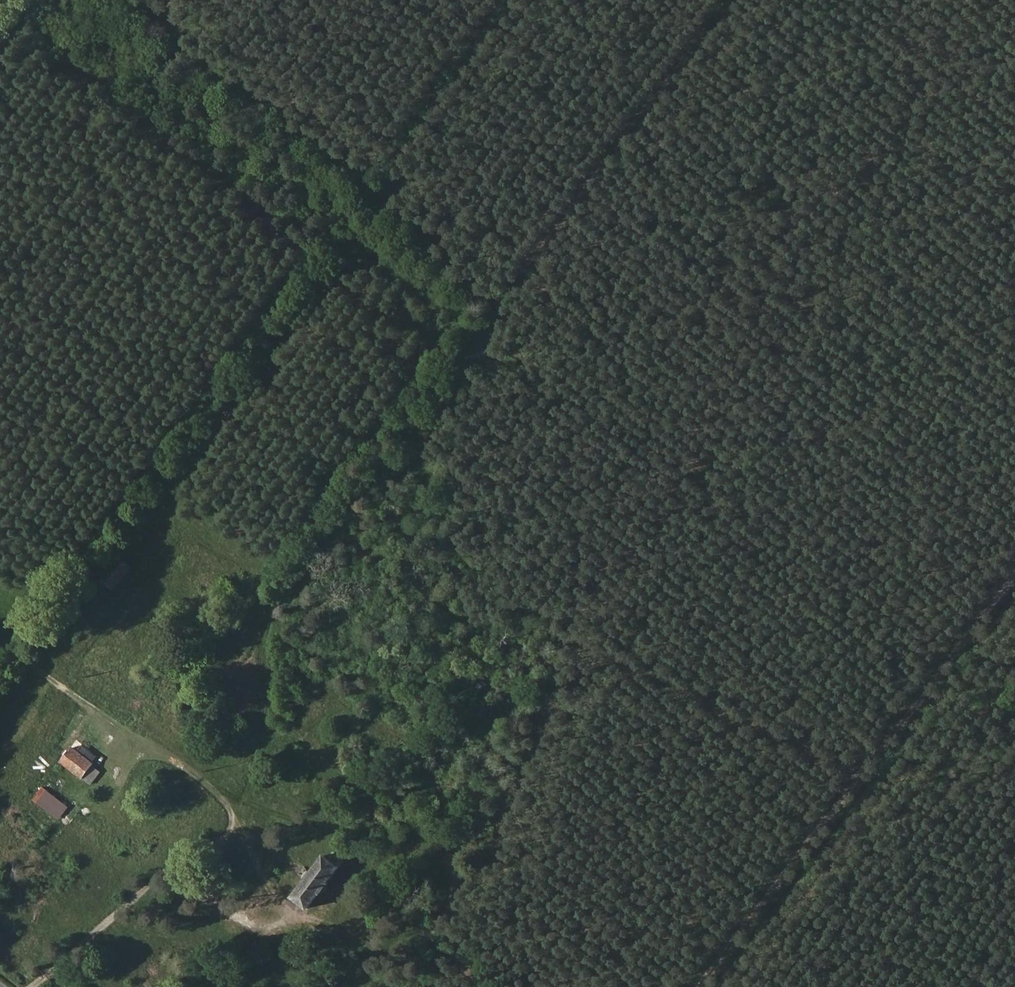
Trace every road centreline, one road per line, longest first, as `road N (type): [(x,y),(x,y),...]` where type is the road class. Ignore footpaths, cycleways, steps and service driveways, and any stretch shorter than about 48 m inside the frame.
road 1 (track): [(0,637),(79,703),(203,780),(237,814),(244,835),(170,867),(28,986)]

